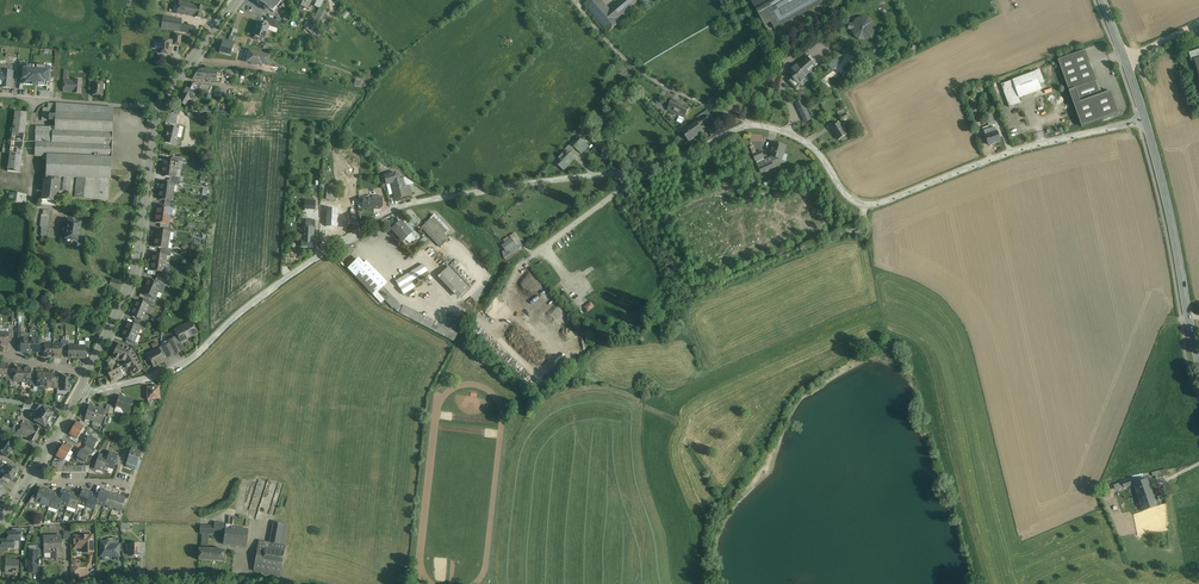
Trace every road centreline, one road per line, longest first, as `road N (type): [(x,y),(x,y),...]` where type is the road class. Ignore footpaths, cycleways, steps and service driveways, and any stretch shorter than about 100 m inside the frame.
road 1 (residential): [(755,125),(647,169),(401,206),(293,274),(178,368),(80,391)]
road 2 (residential): [(1145,120),(1027,149),(862,206),(849,201),(811,146),(755,125)]
road 3 (residential): [(161,107),(133,274),(90,373)]
road 4 (tertiary): [(1198,362),(1145,120)]
road 5 (residential): [(573,0),(637,69),(755,125)]
road 6 (residential): [(64,583),(284,583)]
road 7 (residential): [(0,96),(161,107)]
road 8 (residential): [(236,0),(161,107)]
road 9 (tertiary): [(1145,120),(1103,0)]

